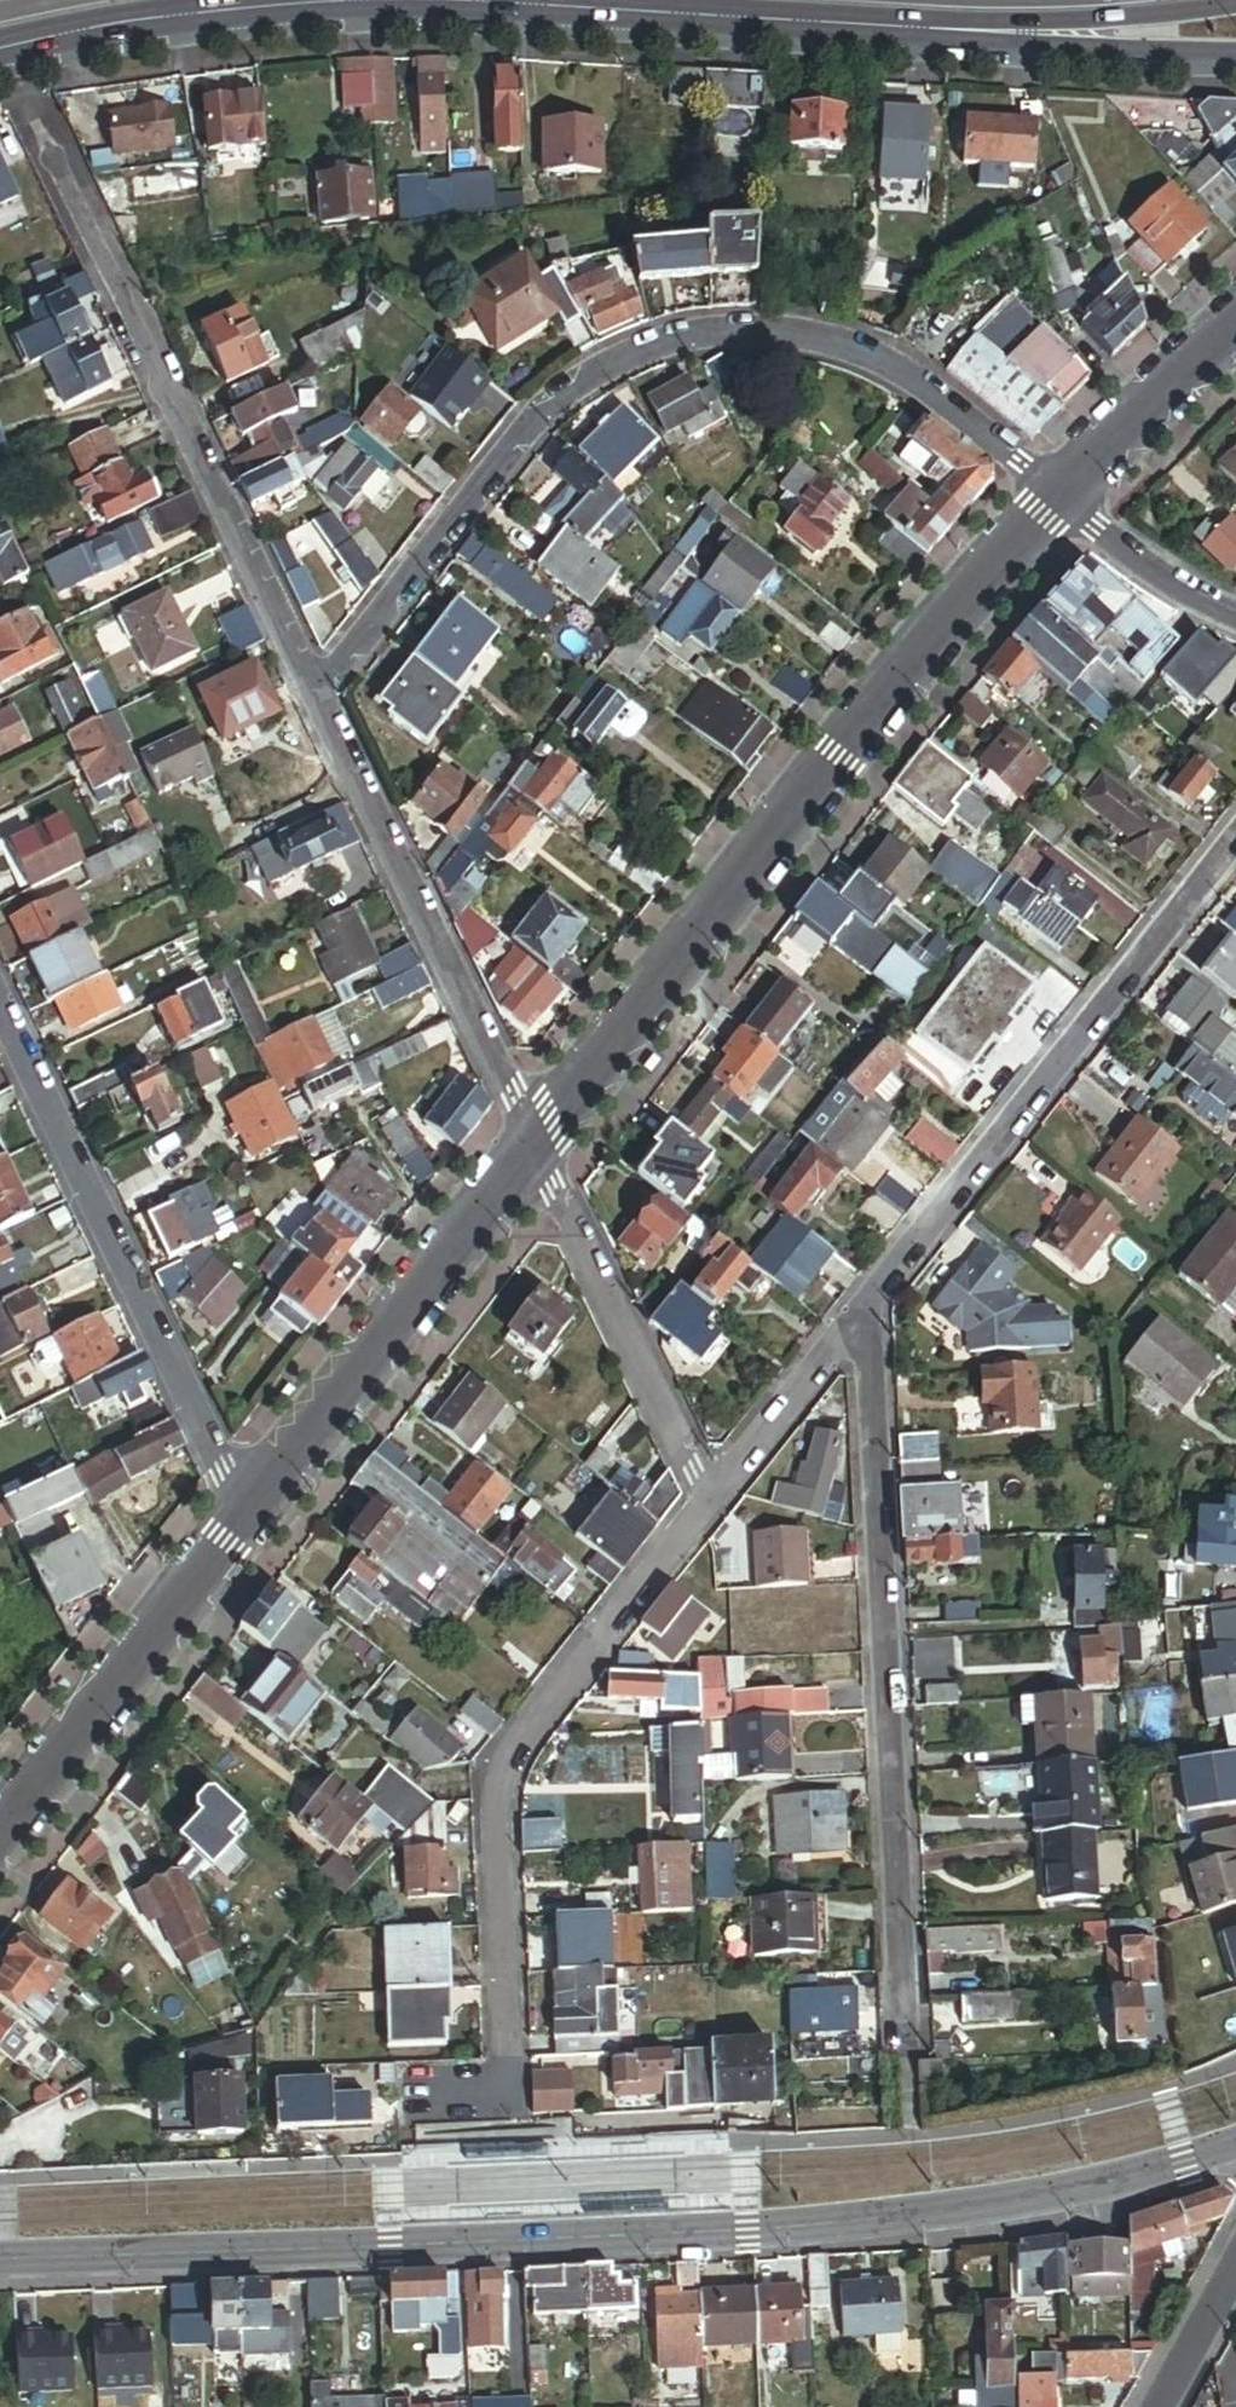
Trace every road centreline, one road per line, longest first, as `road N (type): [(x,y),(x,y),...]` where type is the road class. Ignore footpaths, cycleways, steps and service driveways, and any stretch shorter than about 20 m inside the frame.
road 1 (tertiary): [(0,2260),(914,2216),(1086,2189),(1235,2148)]
road 2 (residential): [(1058,496),(882,364),(763,333),(698,337),(618,362),(571,393),(500,459),(318,694)]
road 3 (tertiary): [(1058,496),(840,756),(537,1146)]
road 4 (residential): [(905,2052),(866,1305)]
road 5 (secondary): [(1235,37),(547,0)]
road 6 (residential): [(505,2091),(496,1814),(520,1746),(712,1499)]
road 7 (residential): [(318,694),(55,163)]
road 8 (residential): [(866,1305),(1235,845)]
road 9 (residential): [(246,1521),(0,1028)]
road 10 (residential): [(537,1146),(318,694)]
road 11 (tertiary): [(537,1146),(246,1521)]
road 12 (secondary): [(412,0),(250,7),(0,52)]
road 13 (tertiary): [(246,1521),(0,1830)]
road 14 (residential): [(712,1499),(537,1146)]
road 15 (residential): [(712,1499),(866,1305)]
road 16 (tertiary): [(1235,327),(1058,496)]
road 17 (residential): [(1058,496),(1153,572),(1235,617)]
road 18 (residential): [(1161,2406),(1235,2272)]

